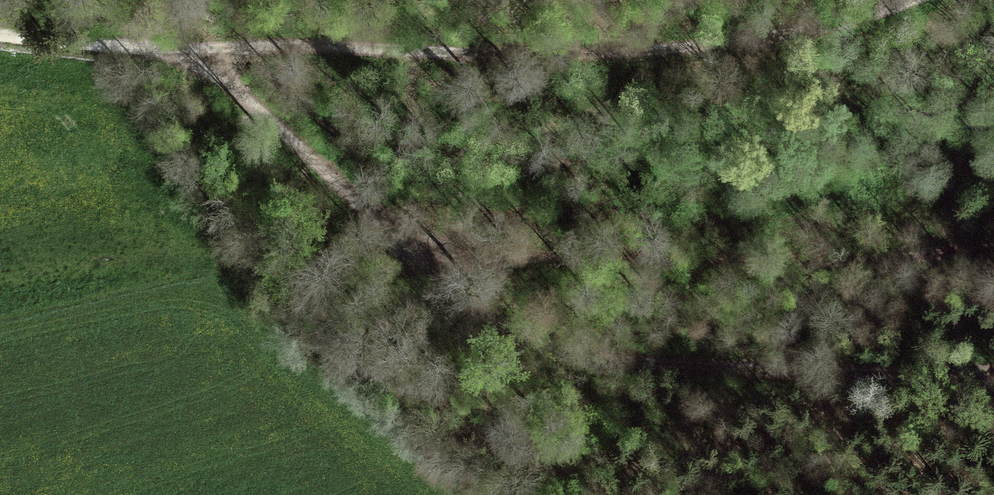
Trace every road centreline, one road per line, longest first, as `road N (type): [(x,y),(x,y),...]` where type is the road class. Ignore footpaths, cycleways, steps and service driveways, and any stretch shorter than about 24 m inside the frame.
road 1 (track): [(190,52),(299,46),(616,54),(780,37),(907,0)]
road 2 (track): [(404,241),(524,265),(906,261),(993,237)]
road 3 (track): [(465,310),(499,333),(583,356),(993,371)]
road 4 (track): [(190,52),(404,241),(465,310)]
road 5 (track): [(0,32),(190,52)]

